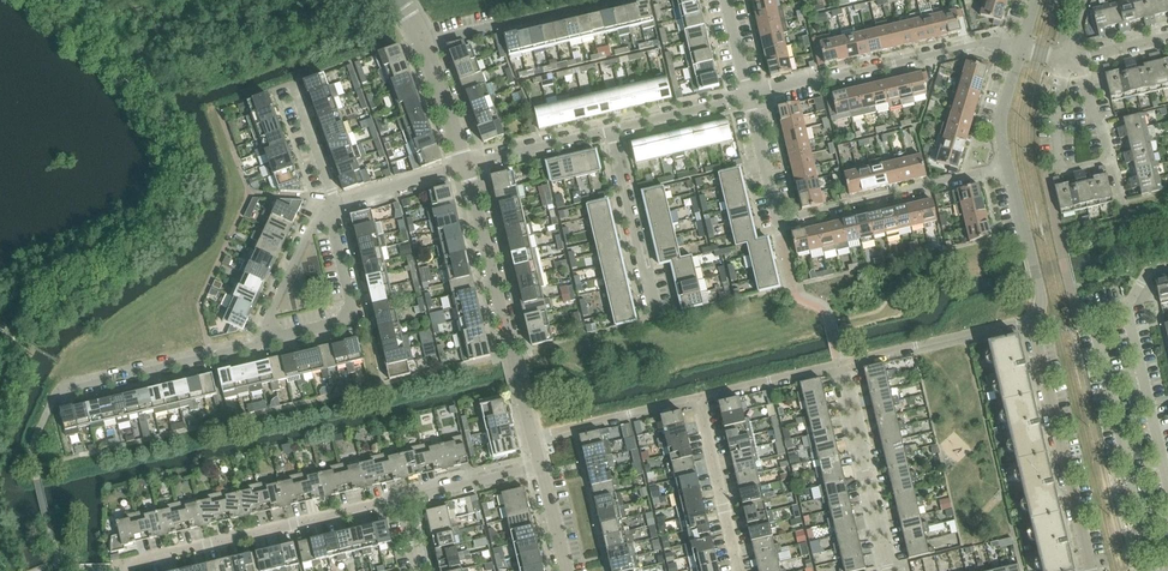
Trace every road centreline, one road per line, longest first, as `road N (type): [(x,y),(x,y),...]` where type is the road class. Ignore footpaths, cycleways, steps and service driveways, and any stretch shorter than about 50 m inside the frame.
road 1 (residential): [(1006,167),(778,221),(749,97)]
road 2 (residential): [(125,570),(402,499)]
road 3 (tertiary): [(532,437),(465,166)]
road 4 (residential): [(749,97),(990,42),(1020,50)]
road 5 (residential): [(1091,570),(1035,322)]
road 6 (residential): [(51,406),(62,393),(259,344)]
road 7 (residential): [(259,344),(355,317),(328,206)]
road 8 (residential): [(889,570),(842,363)]
road 9 (residential): [(842,363),(1035,322)]
road 10 (residential): [(426,45),(617,0)]
road 11 (residential): [(655,320),(611,132)]
road 12 (residential): [(1167,482),(1127,305)]
road 13 (residential): [(739,570),(698,398)]
road 14 (residential): [(532,437),(698,398)]
road 15 (residential): [(1035,322),(1040,299),(1006,167)]
road 16 (residential): [(1120,203),(1086,76),(1069,59)]
road 17 (residential): [(259,344),(328,206)]
road 18 (residential): [(465,166),(611,132)]
road 19 (residential): [(698,398),(842,363)]
road 20 (residential): [(328,206),(465,166)]
road 21 (residential): [(611,132),(749,97)]
road 22 (residential): [(402,499),(540,469)]
road 23 (residential): [(328,206),(332,195),(292,84)]
road 24 (tertiary): [(465,166),(426,45)]
road 25 (residential): [(1006,167),(997,127),(1020,50)]

